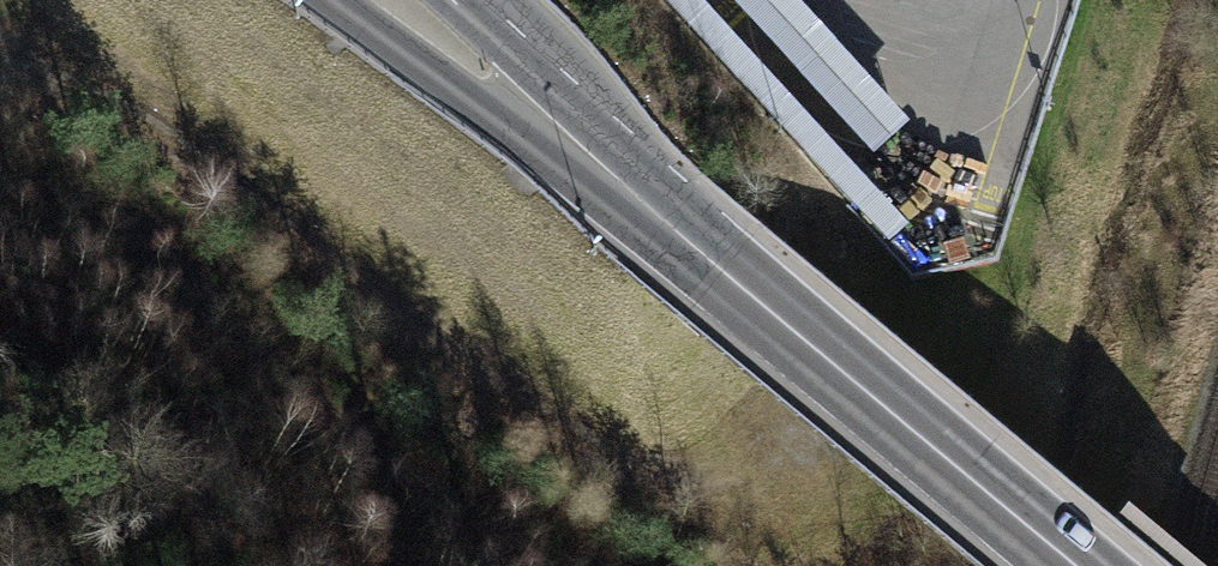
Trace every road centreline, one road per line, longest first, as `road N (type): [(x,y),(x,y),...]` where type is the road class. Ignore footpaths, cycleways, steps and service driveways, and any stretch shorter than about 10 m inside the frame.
road 1 (track): [(989,372),(709,473),(626,457),(457,361),(155,126),(98,98),(0,68)]
road 2 (secondary): [(671,229),(1074,565)]
road 3 (secondary): [(335,0),(428,71),(671,229)]
road 4 (secondary): [(671,229),(594,112),(507,32)]

